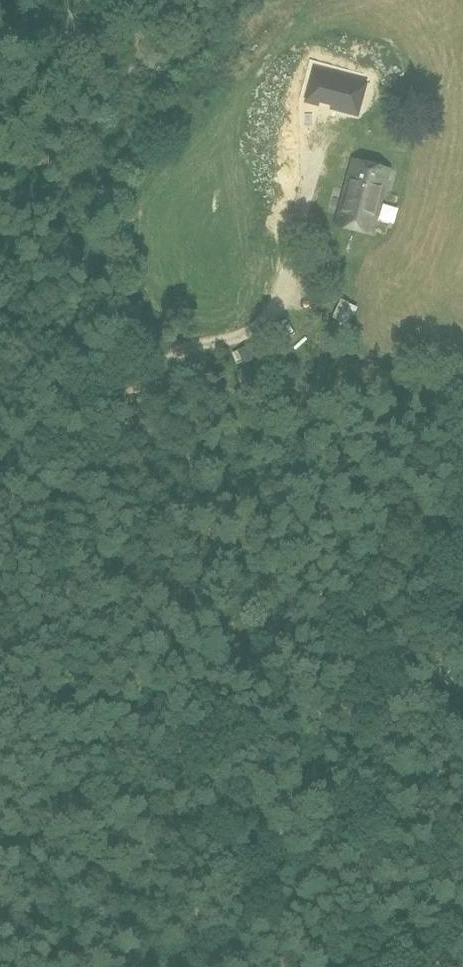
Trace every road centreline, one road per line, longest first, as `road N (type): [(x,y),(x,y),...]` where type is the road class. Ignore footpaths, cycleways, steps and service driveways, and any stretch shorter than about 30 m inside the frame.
road 1 (track): [(0,471),(123,369),(152,356),(237,341),(272,314),(298,239)]
road 2 (track): [(195,0),(39,170),(0,191)]

